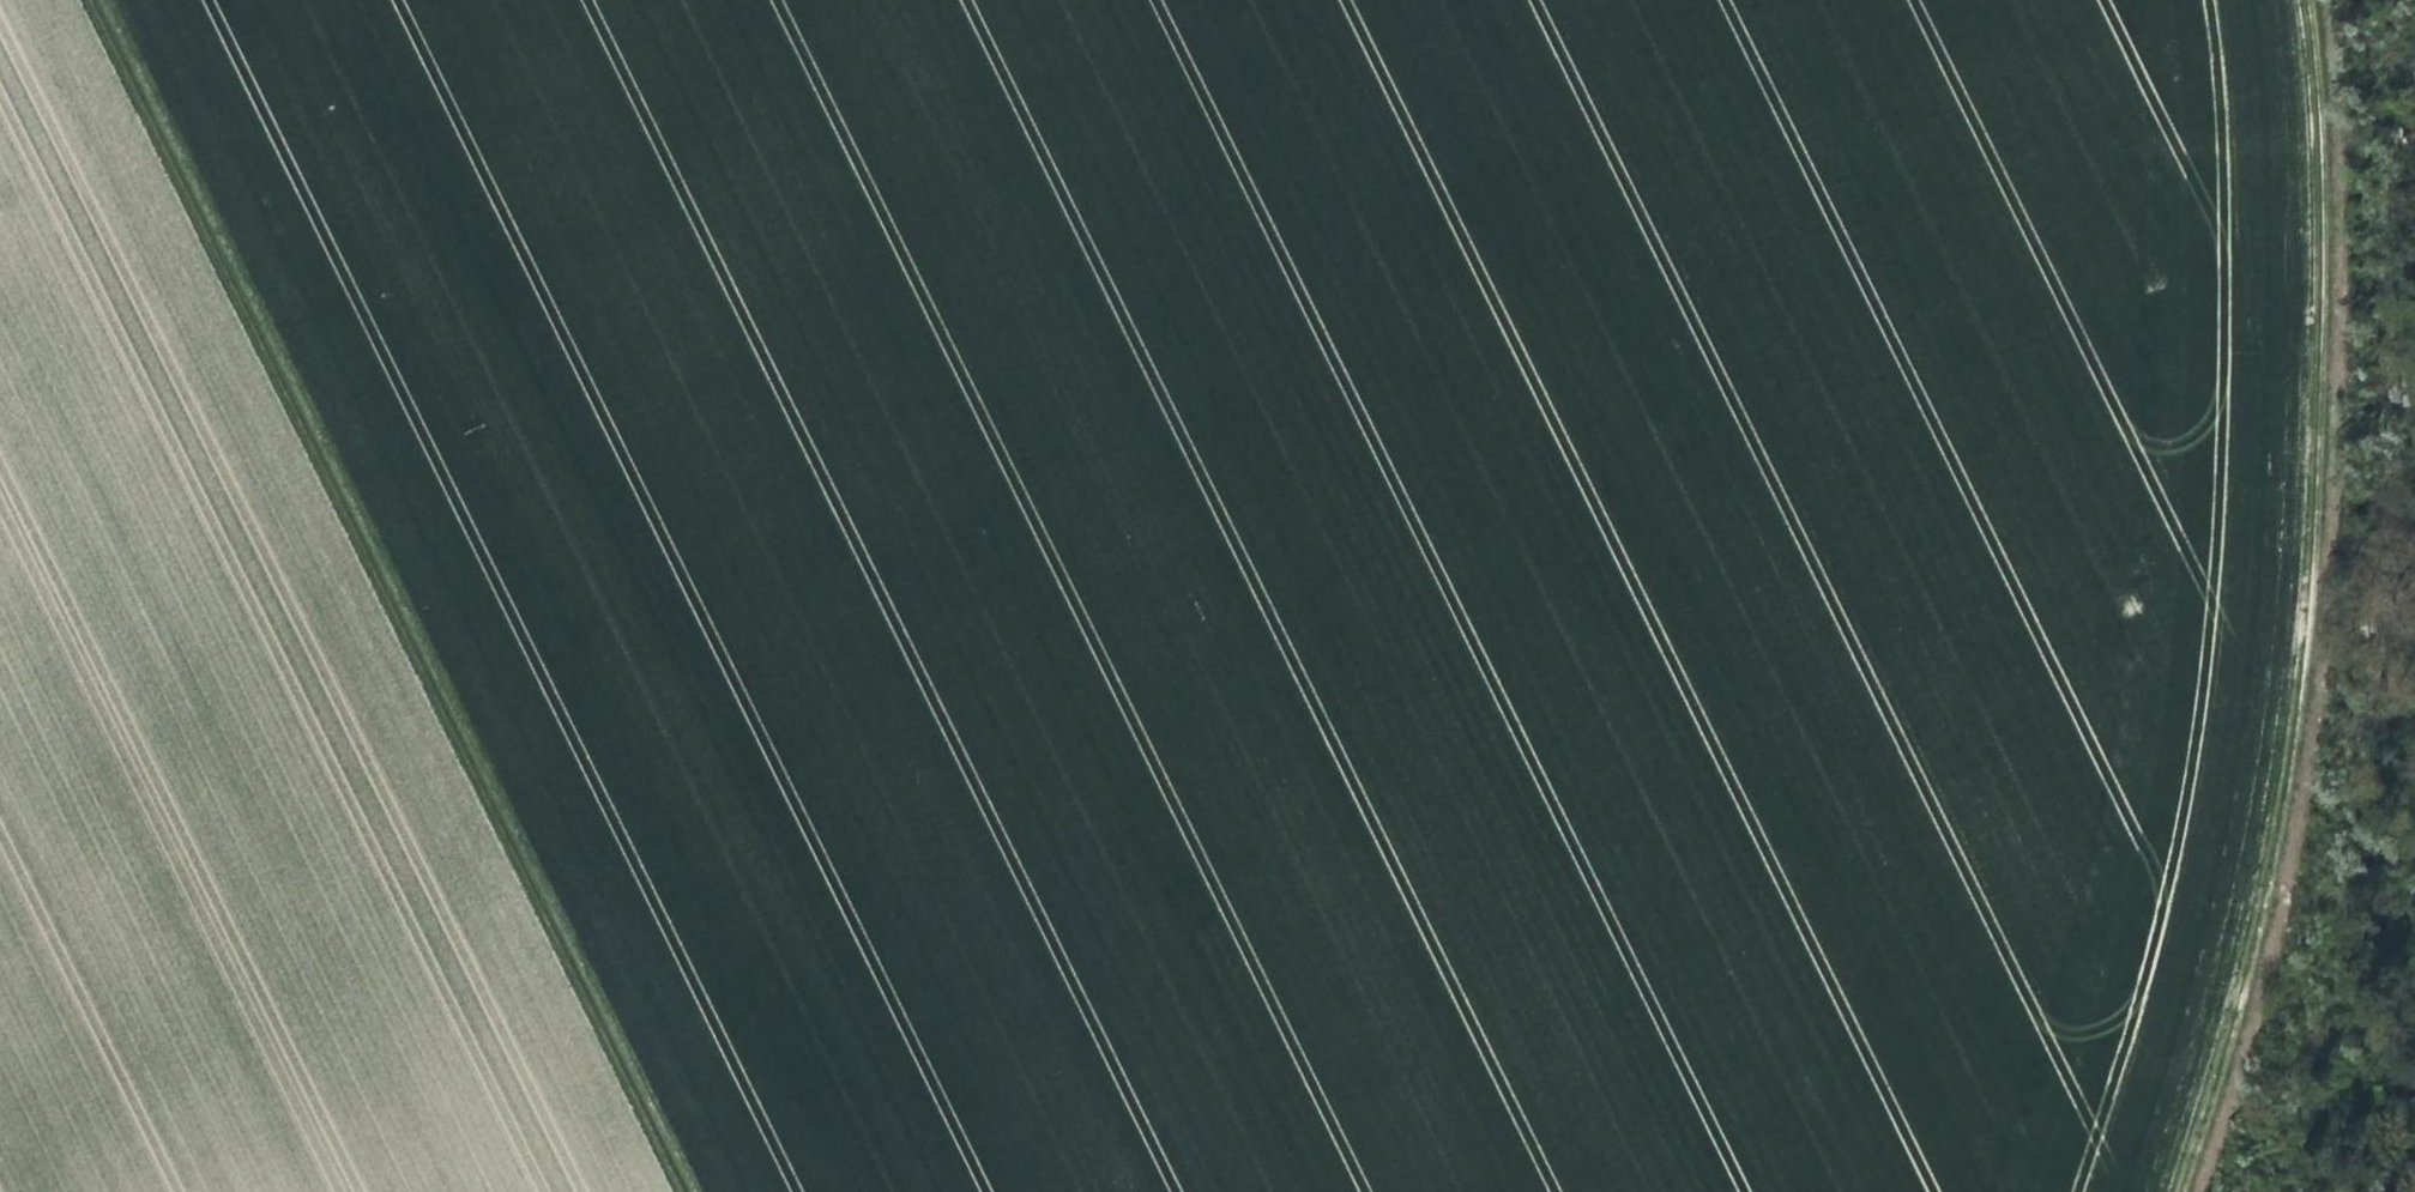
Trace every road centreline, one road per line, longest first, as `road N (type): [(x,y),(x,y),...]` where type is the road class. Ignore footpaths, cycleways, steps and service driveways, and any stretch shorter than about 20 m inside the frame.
road 1 (track): [(683,1191),(92,0)]
road 2 (track): [(2162,1191),(2271,864),(2313,544),(2330,206),(2311,0)]

